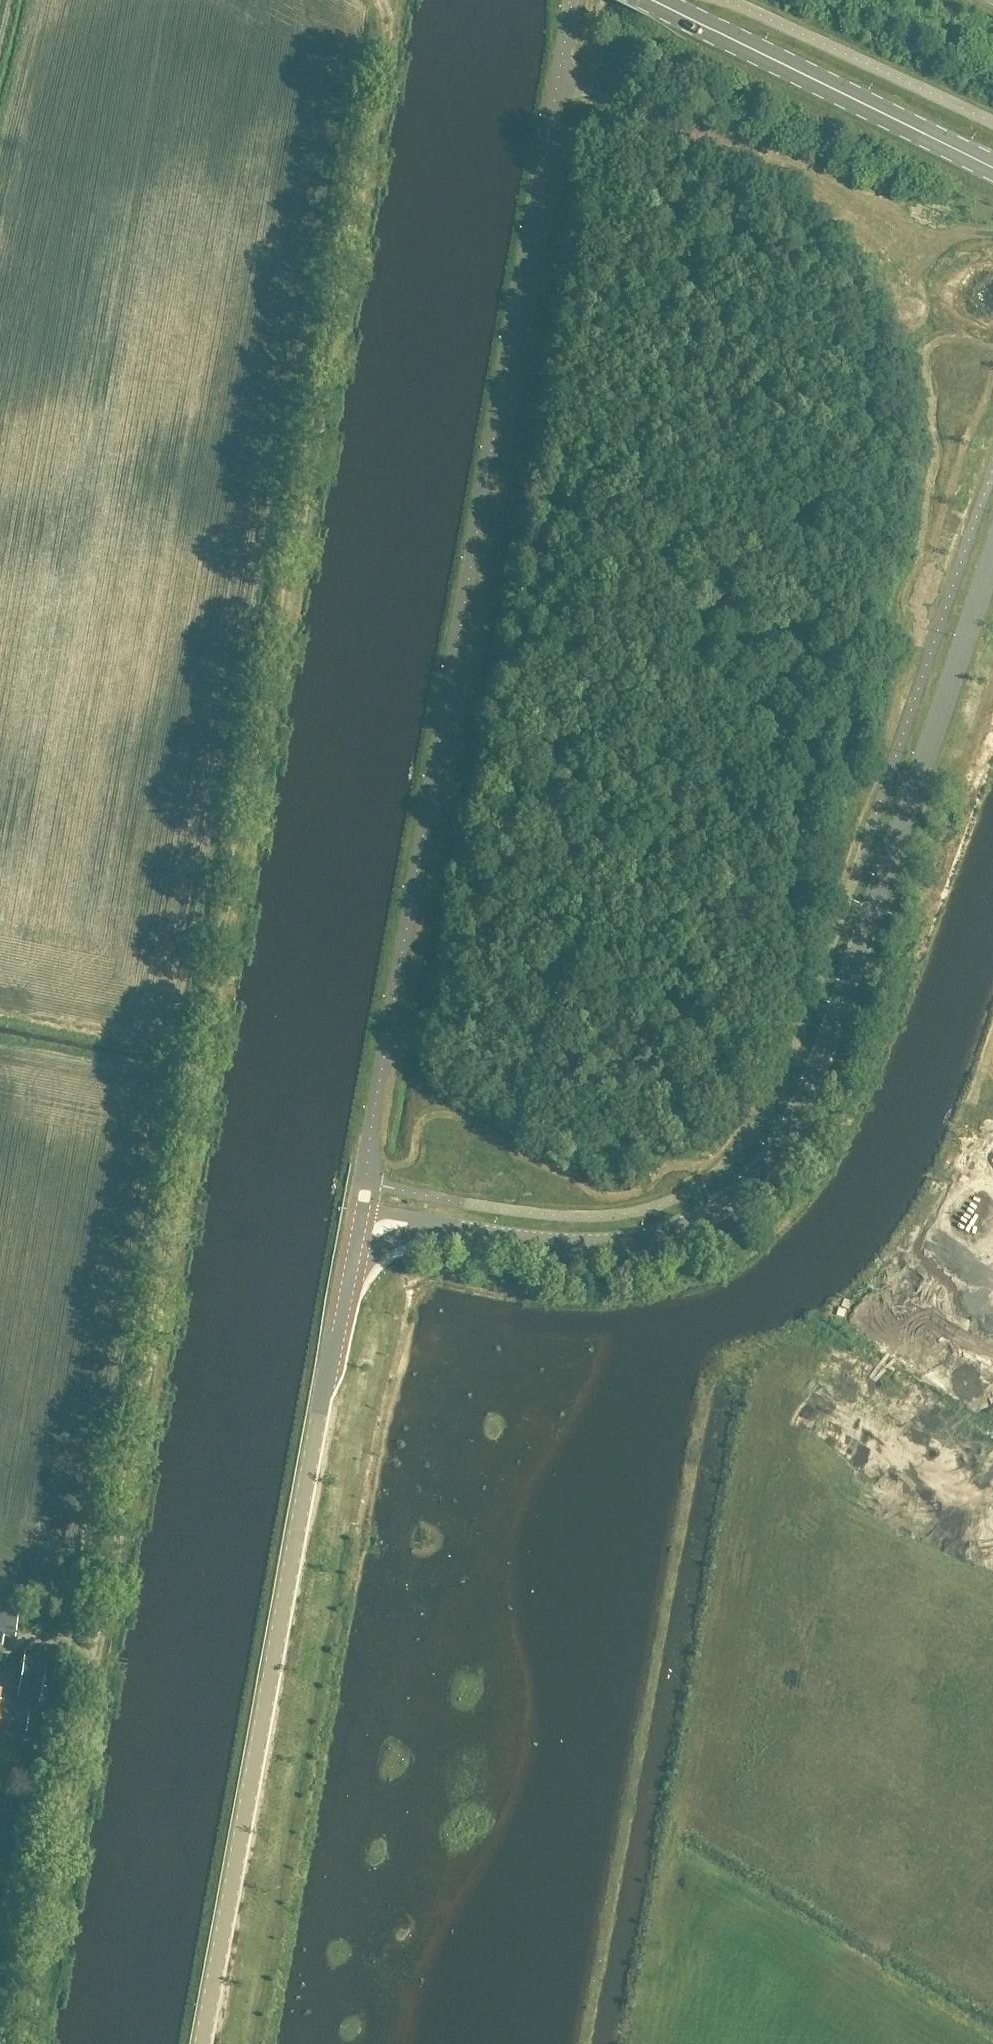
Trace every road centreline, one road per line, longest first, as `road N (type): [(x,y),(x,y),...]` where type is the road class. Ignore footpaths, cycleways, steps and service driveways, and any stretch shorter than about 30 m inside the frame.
road 1 (track): [(391,0),(22,2043)]
road 2 (tertiary): [(432,1227),(572,1248),(630,1243),(687,1227),(733,1201),(781,1145),(836,1018),(992,554)]
road 3 (tertiary): [(204,2043),(344,1274)]
road 4 (secondary): [(992,170),(648,0)]

